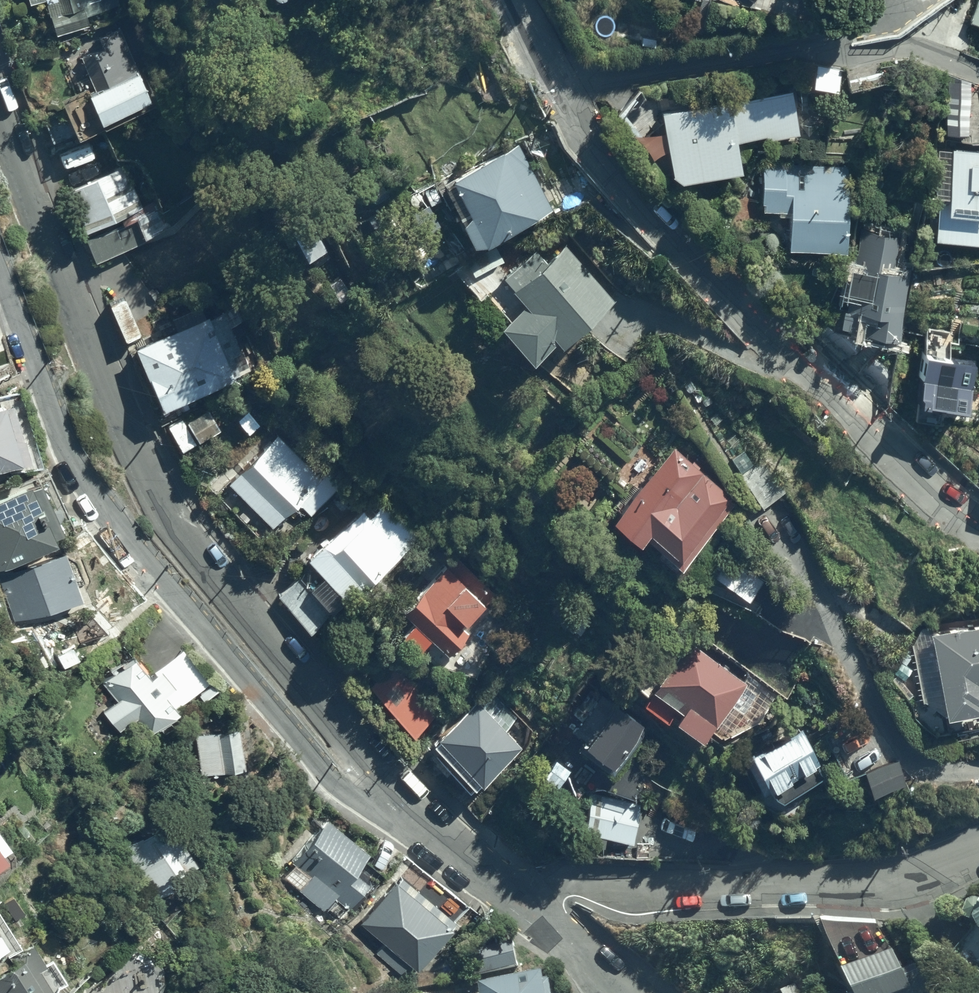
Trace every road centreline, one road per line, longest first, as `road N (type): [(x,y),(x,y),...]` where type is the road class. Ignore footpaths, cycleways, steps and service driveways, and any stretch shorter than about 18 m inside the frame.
road 1 (residential): [(380,787),(150,489),(0,112)]
road 2 (residential): [(380,787),(322,764),(86,476),(0,263)]
road 3 (trunk): [(293,992),(0,404)]
road 4 (residential): [(565,97),(598,166),(978,531)]
road 5 (residential): [(978,844),(882,875),(721,885),(563,882),(514,897)]
road 6 (residential): [(565,97),(839,35),(909,0)]
road 7 (residential): [(774,515),(894,739),(928,767),(978,768)]
road 8 (residential): [(514,897),(380,787)]
road 9 (residential): [(622,992),(514,897)]

